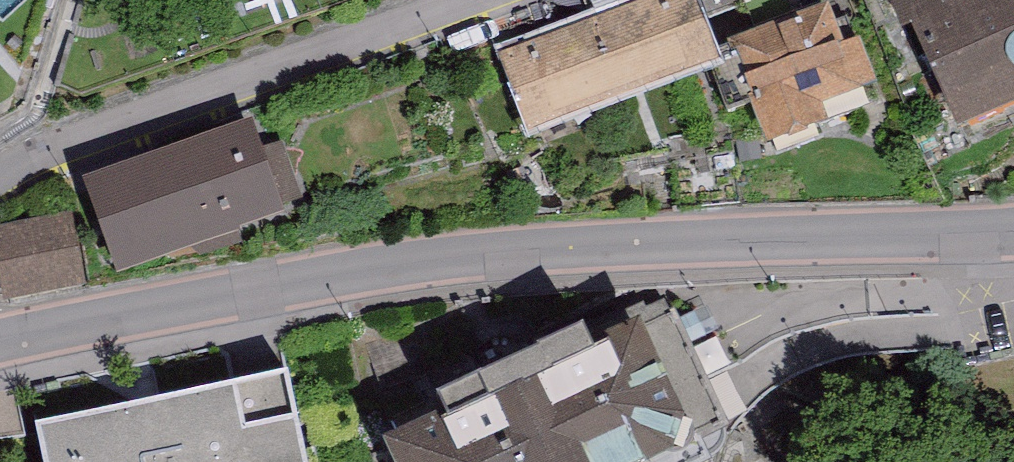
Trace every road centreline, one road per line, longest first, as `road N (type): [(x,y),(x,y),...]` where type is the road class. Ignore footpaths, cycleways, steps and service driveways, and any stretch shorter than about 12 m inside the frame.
road 1 (secondary): [(0,341),(420,263),(1013,234)]
road 2 (residential): [(487,0),(48,151),(0,175)]

